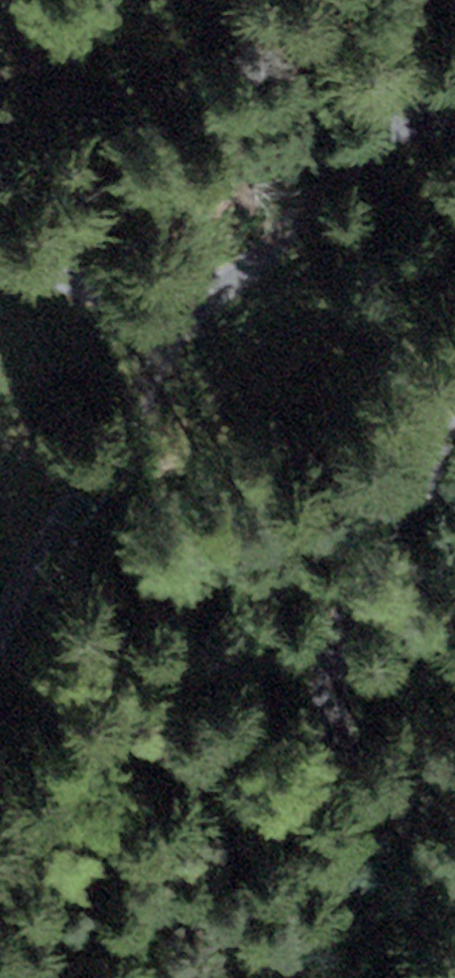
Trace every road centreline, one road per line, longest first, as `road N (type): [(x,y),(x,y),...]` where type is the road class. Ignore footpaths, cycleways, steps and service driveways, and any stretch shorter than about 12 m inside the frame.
road 1 (track): [(0,273),(30,272),(106,301),(179,297),(294,220),(405,113),(428,106),(454,113)]
road 2 (track): [(454,412),(396,542),(343,634),(324,691),(340,745),(454,859)]
road 3 (track): [(0,640),(102,453),(124,394),(133,303)]

